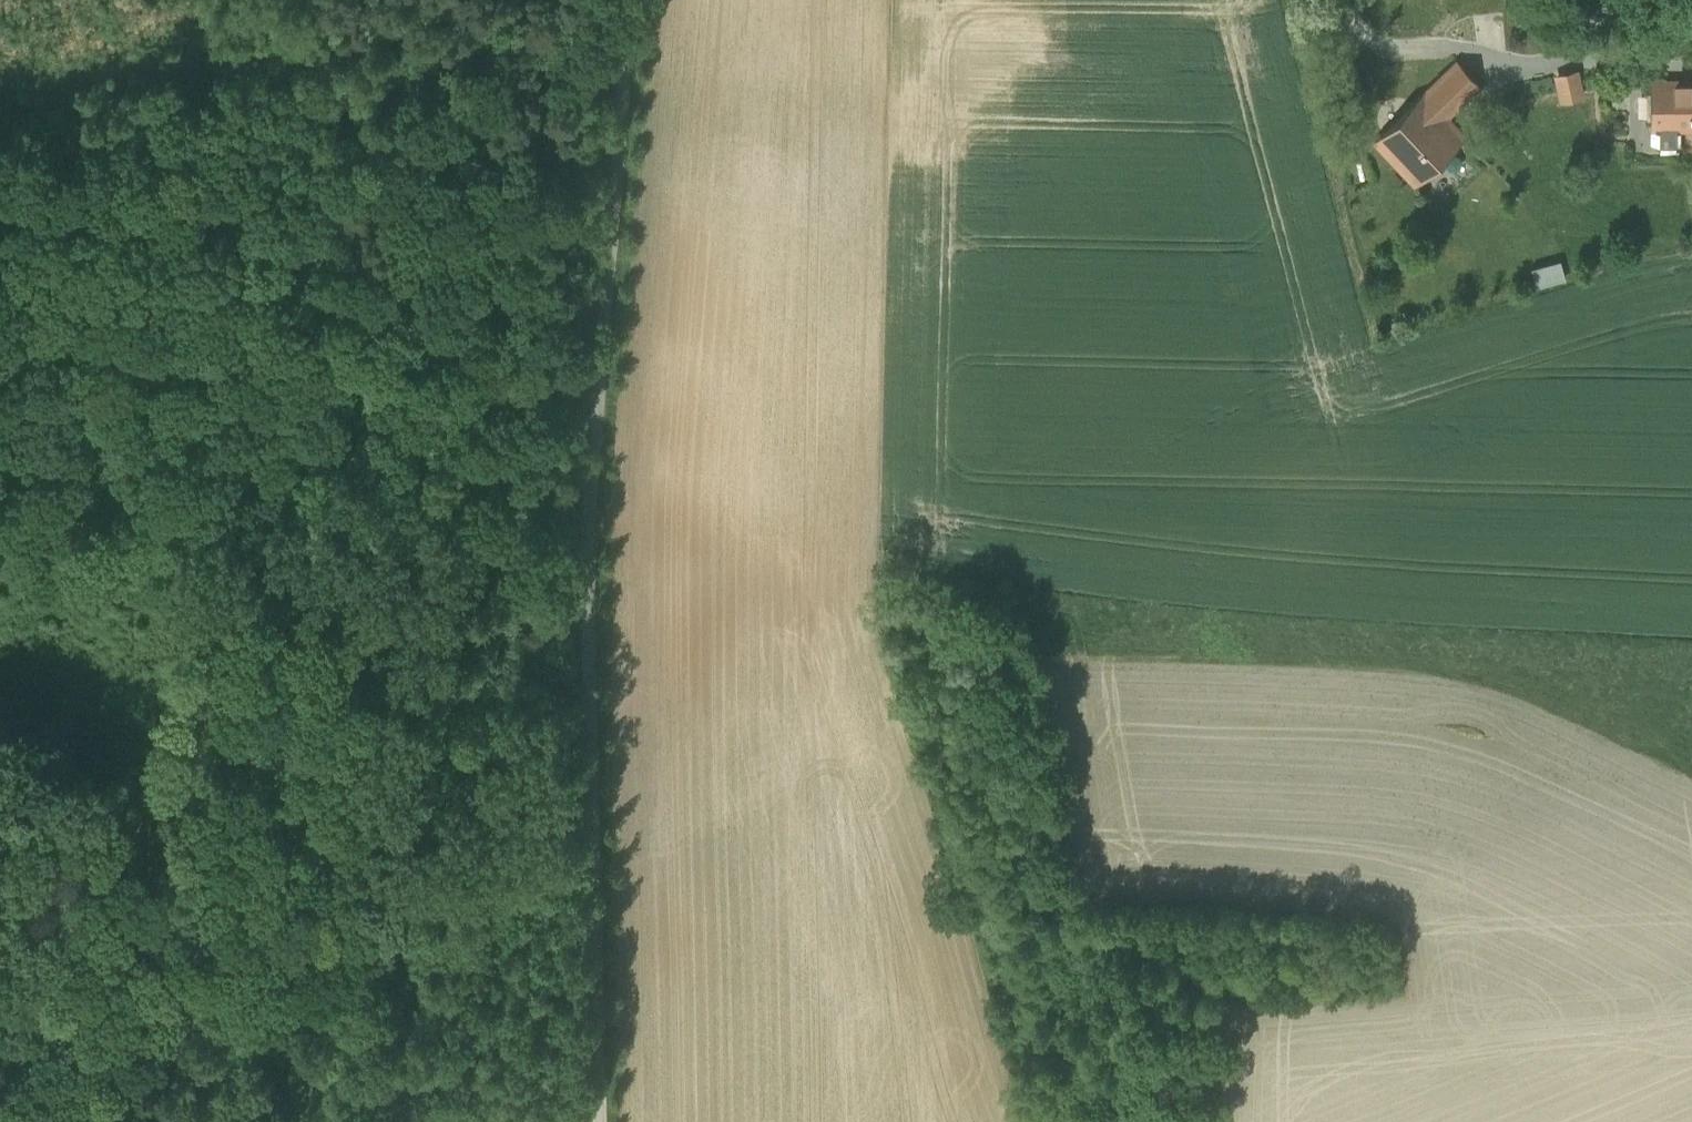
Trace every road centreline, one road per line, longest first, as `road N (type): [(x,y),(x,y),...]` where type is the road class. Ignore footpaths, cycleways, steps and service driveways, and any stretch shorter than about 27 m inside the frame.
road 1 (track): [(598,1121),(587,484),(631,0)]

